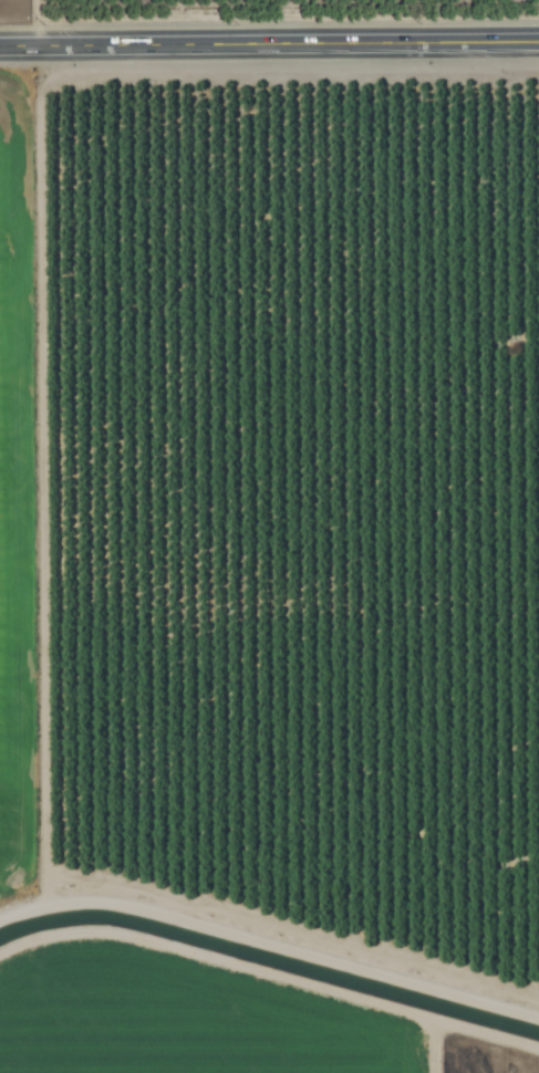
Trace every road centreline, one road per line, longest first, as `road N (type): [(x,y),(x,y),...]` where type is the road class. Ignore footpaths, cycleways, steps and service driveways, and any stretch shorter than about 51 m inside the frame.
road 1 (primary): [(538,41),(0,46)]

